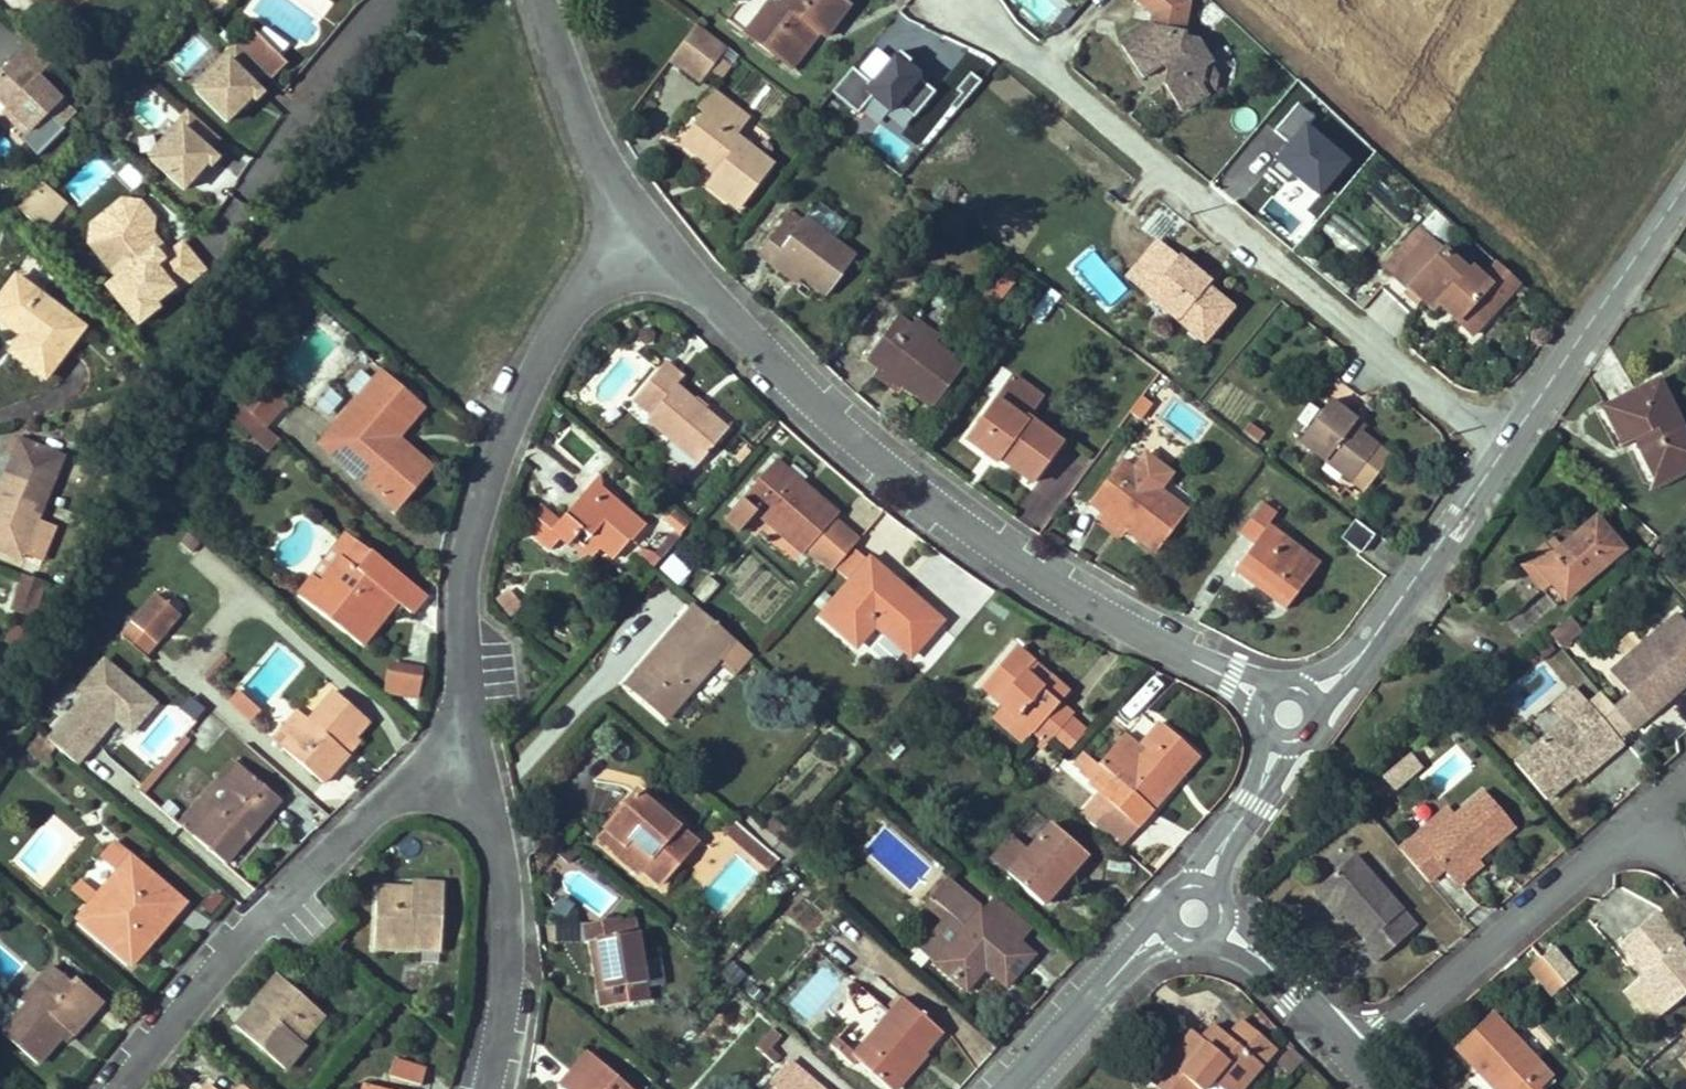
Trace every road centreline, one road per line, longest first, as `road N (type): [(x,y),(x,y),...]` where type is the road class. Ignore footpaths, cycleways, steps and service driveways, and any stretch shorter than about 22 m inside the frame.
road 1 (residential): [(658,230),(994,566),(1283,713)]
road 2 (unclassified): [(971,24),(1512,454)]
road 3 (residential): [(658,230),(583,343),(491,532),(485,811)]
road 4 (residential): [(106,1088),(256,963),(377,835),(485,811)]
road 5 (residential): [(1354,1061),(1638,811)]
road 6 (residential): [(1326,697),(1512,454)]
road 7 (residential): [(485,811),(528,983),(509,1088)]
road 8 (residential): [(1512,454),(1685,239)]
road 9 (residential): [(540,0),(658,230)]
road 10 (residential): [(1016,1088),(1172,922)]
road 11 (residential): [(1354,1061),(1215,916)]
road 12 (residential): [(1206,879),(1294,741)]

